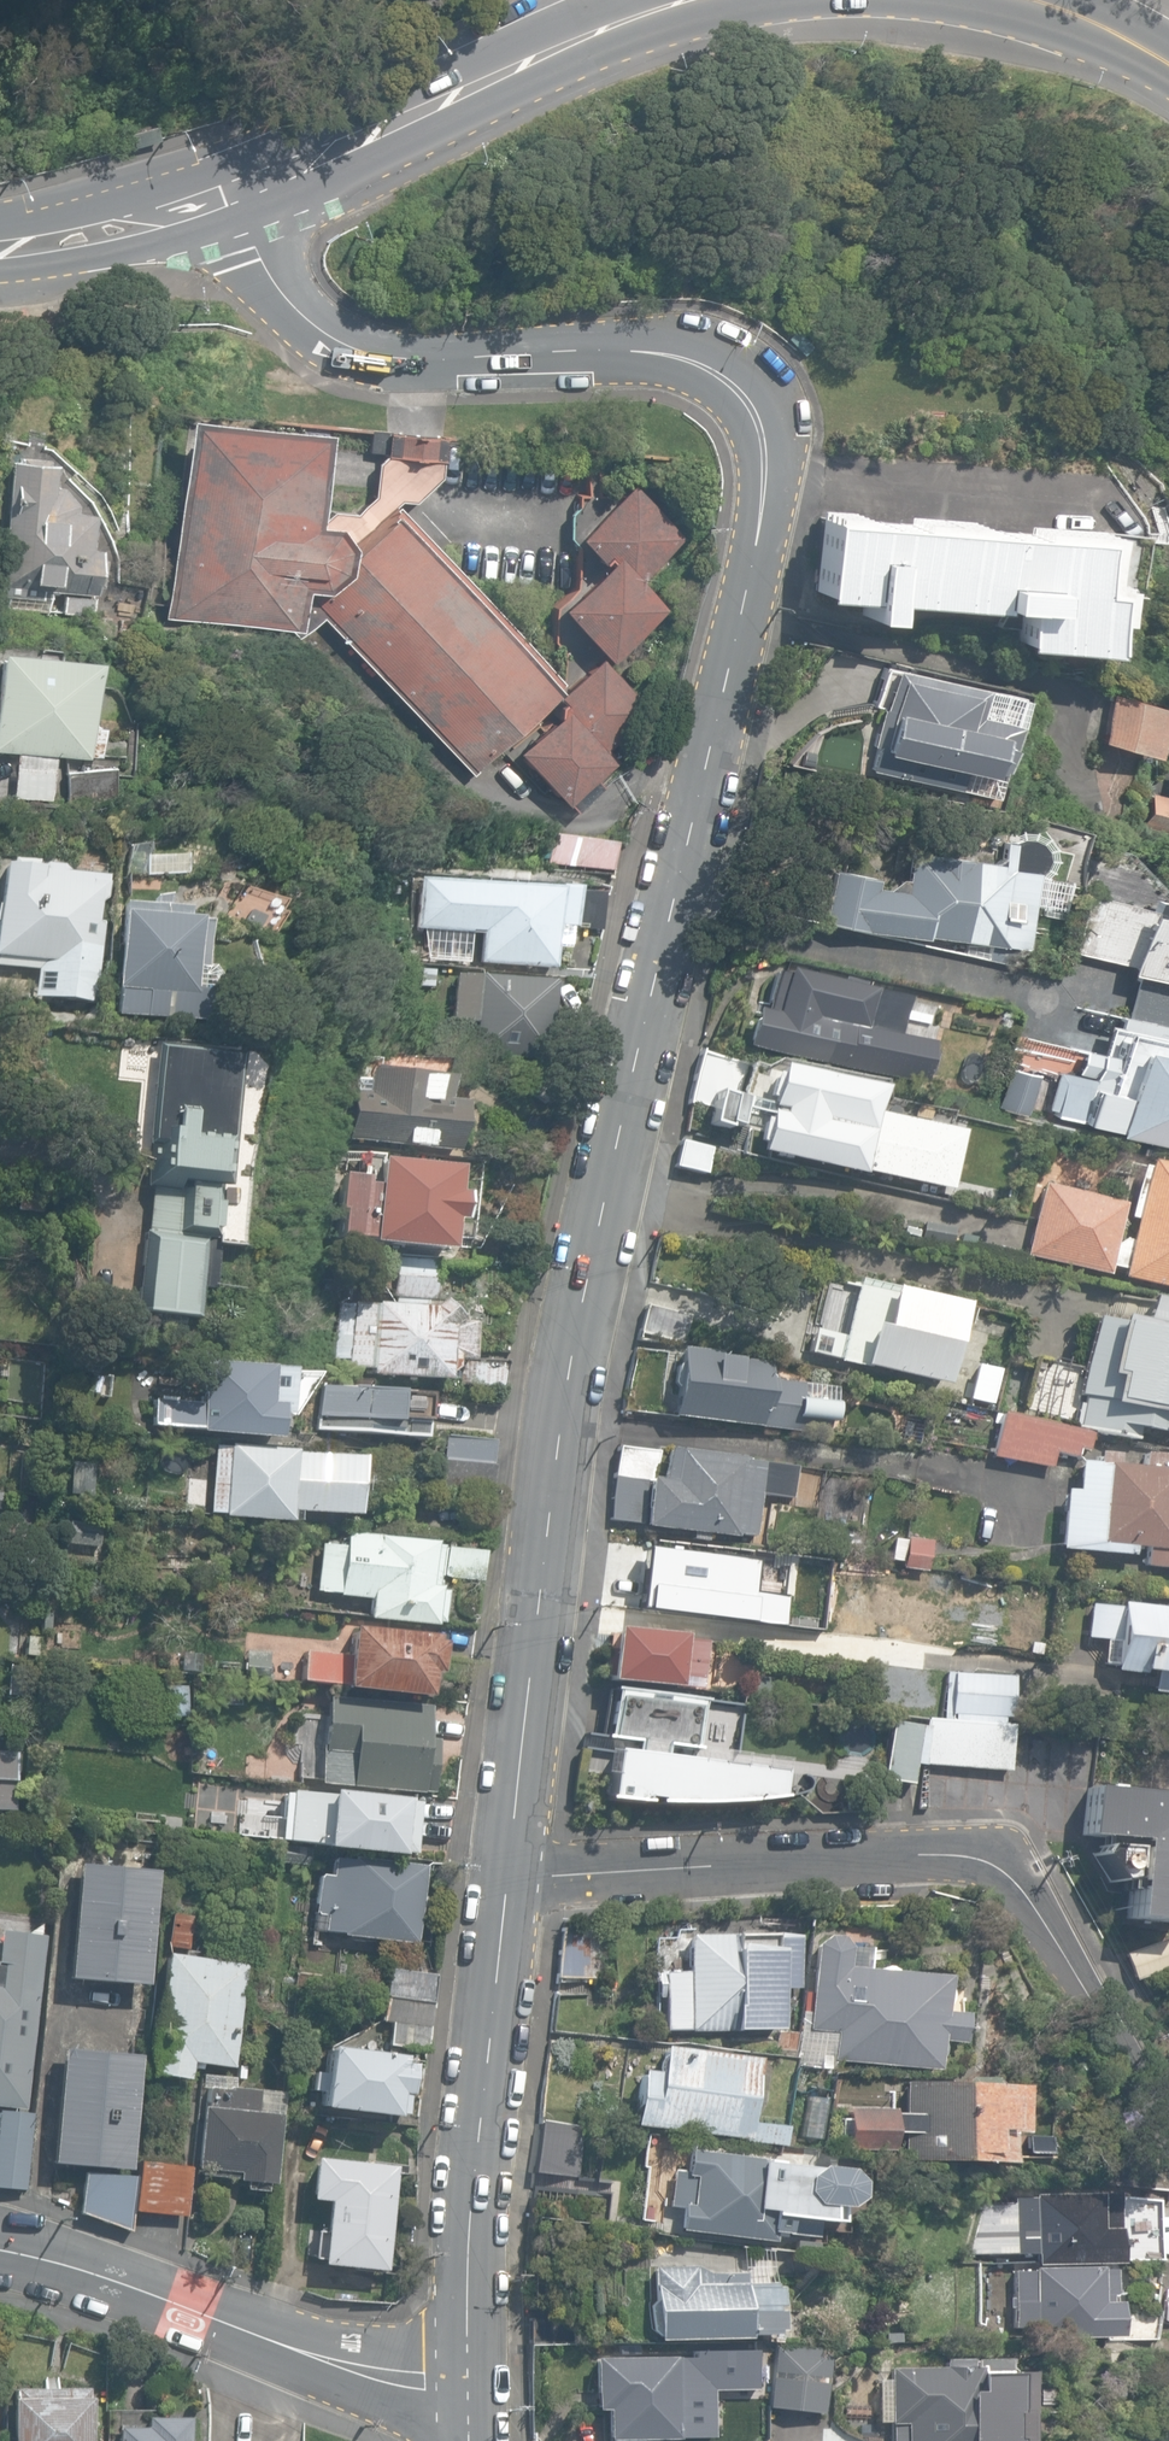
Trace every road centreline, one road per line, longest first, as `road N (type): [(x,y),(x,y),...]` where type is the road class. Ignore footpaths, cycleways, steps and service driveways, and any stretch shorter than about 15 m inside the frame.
road 1 (tertiary): [(249,193),(257,247),(280,284),(309,317),(358,351),(411,360),(610,349),(687,358),(731,377),(752,405),(767,461),(744,612),(583,1291),(511,1870)]
road 2 (residential): [(1168,2135),(1014,1883),(995,1866),(923,1856),(511,1870)]
road 3 (tertiary): [(511,1870),(472,2197),(465,2391)]
road 4 (secondary): [(699,0),(543,55),(249,193)]
road 5 (tertiary): [(465,2391),(377,2375),(110,2277),(0,2251)]
road 6 (secondary): [(249,193),(191,215),(0,246)]
road 7 (secondary): [(1168,62),(1030,0)]

